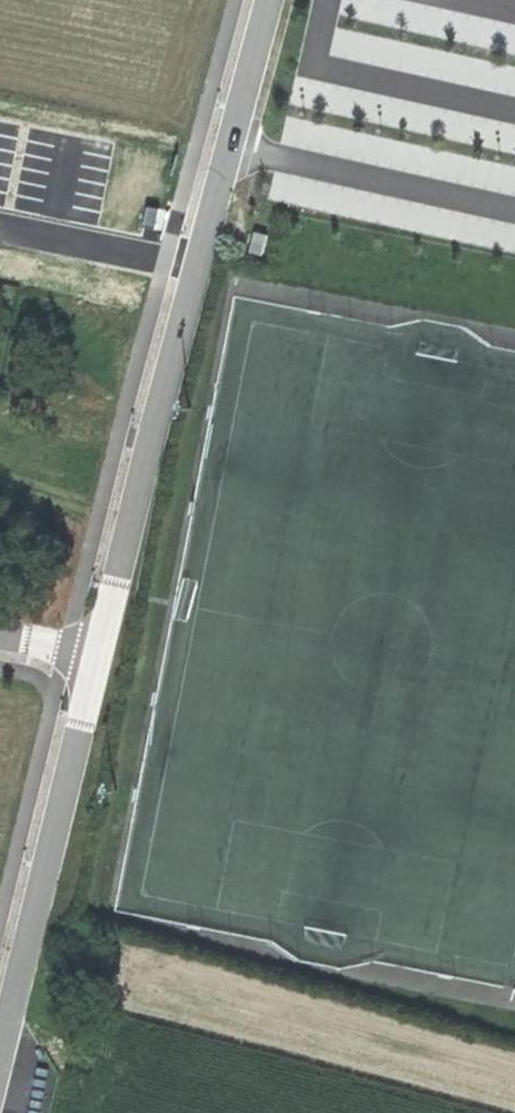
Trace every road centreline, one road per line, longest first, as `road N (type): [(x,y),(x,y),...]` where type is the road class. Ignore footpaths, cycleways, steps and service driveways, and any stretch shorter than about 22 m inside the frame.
road 1 (residential): [(99,654),(264,0)]
road 2 (residential): [(0,1042),(99,654)]

